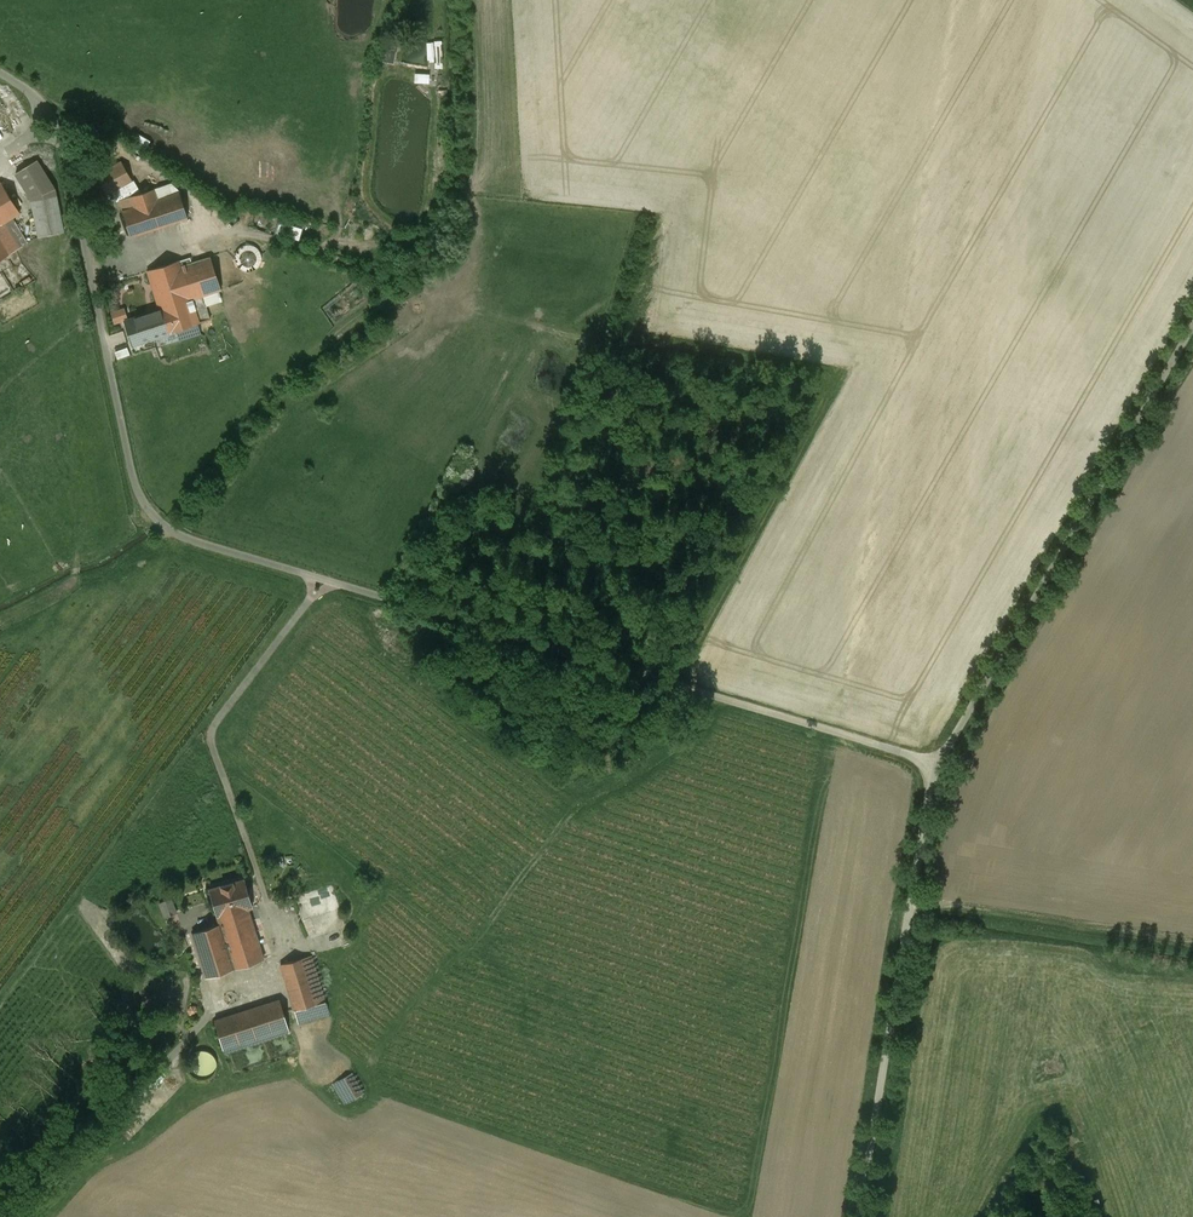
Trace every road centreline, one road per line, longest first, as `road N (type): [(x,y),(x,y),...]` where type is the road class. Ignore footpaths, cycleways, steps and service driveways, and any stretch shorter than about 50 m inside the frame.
road 1 (unclassified): [(0,71),(48,109),(64,144),(137,489),(172,531),(938,763)]
road 2 (unclassified): [(1192,326),(938,763)]
road 3 (unclassified): [(938,763),(919,823),(857,1216)]
road 4 (track): [(673,685),(846,355)]
road 5 (track): [(716,697),(706,723),(629,784),(587,800)]

